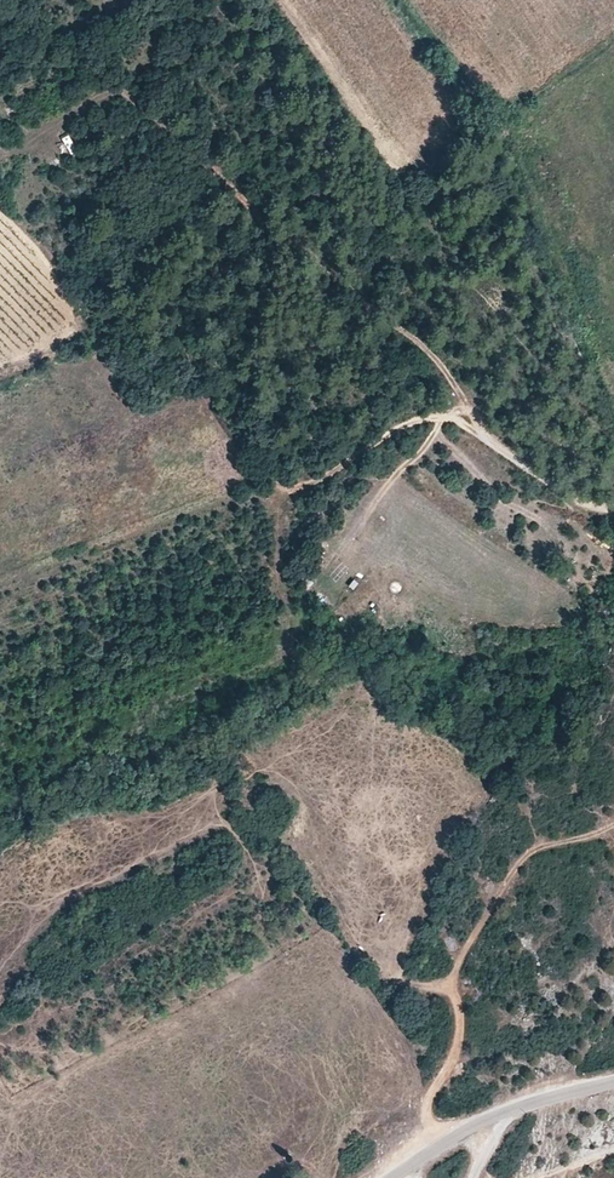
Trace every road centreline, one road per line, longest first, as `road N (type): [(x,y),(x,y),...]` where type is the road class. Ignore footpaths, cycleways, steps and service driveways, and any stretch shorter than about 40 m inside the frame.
road 1 (track): [(613,509),(555,491),(441,419),(405,430),(288,494)]
road 2 (tertiary): [(500,1113),(388,1177)]

